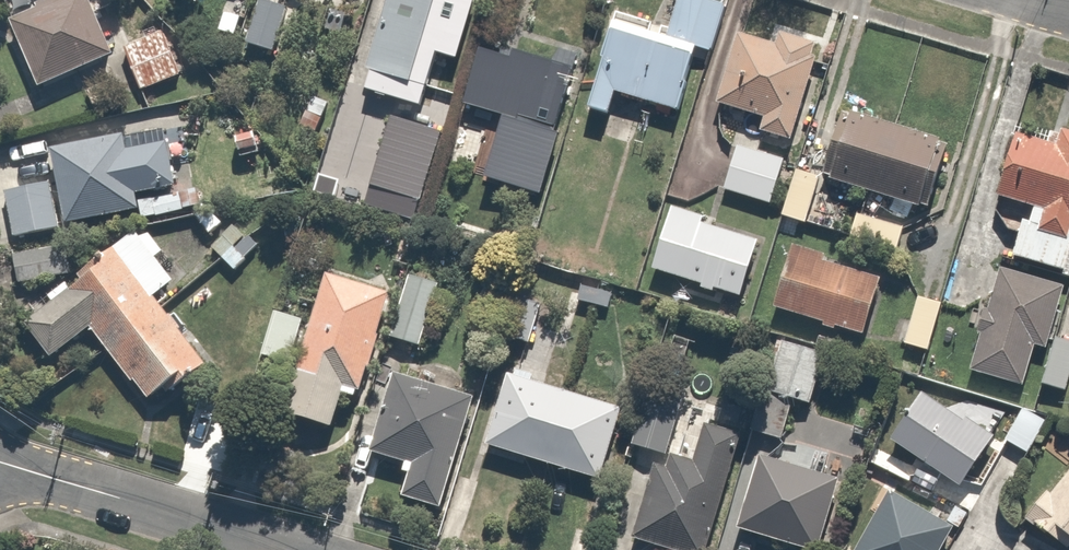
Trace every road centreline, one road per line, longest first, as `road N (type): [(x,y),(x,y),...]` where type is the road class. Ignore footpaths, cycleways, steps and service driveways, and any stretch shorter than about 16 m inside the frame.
road 1 (residential): [(0,468),(273,549)]

